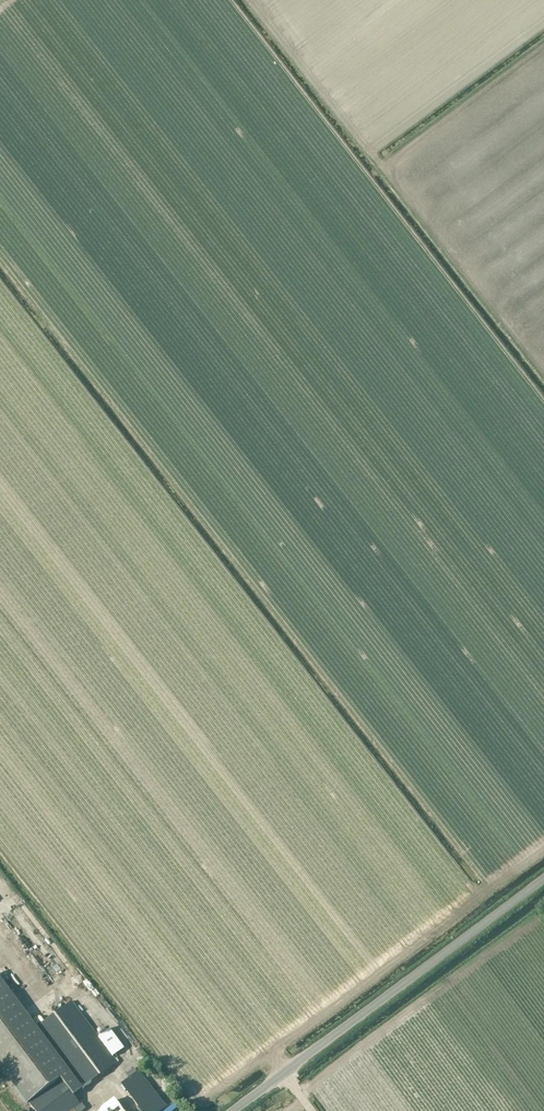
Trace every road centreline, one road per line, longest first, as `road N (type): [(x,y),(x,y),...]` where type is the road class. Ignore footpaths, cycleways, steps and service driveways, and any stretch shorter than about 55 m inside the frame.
road 1 (unclassified): [(240,1110),(543,884)]

